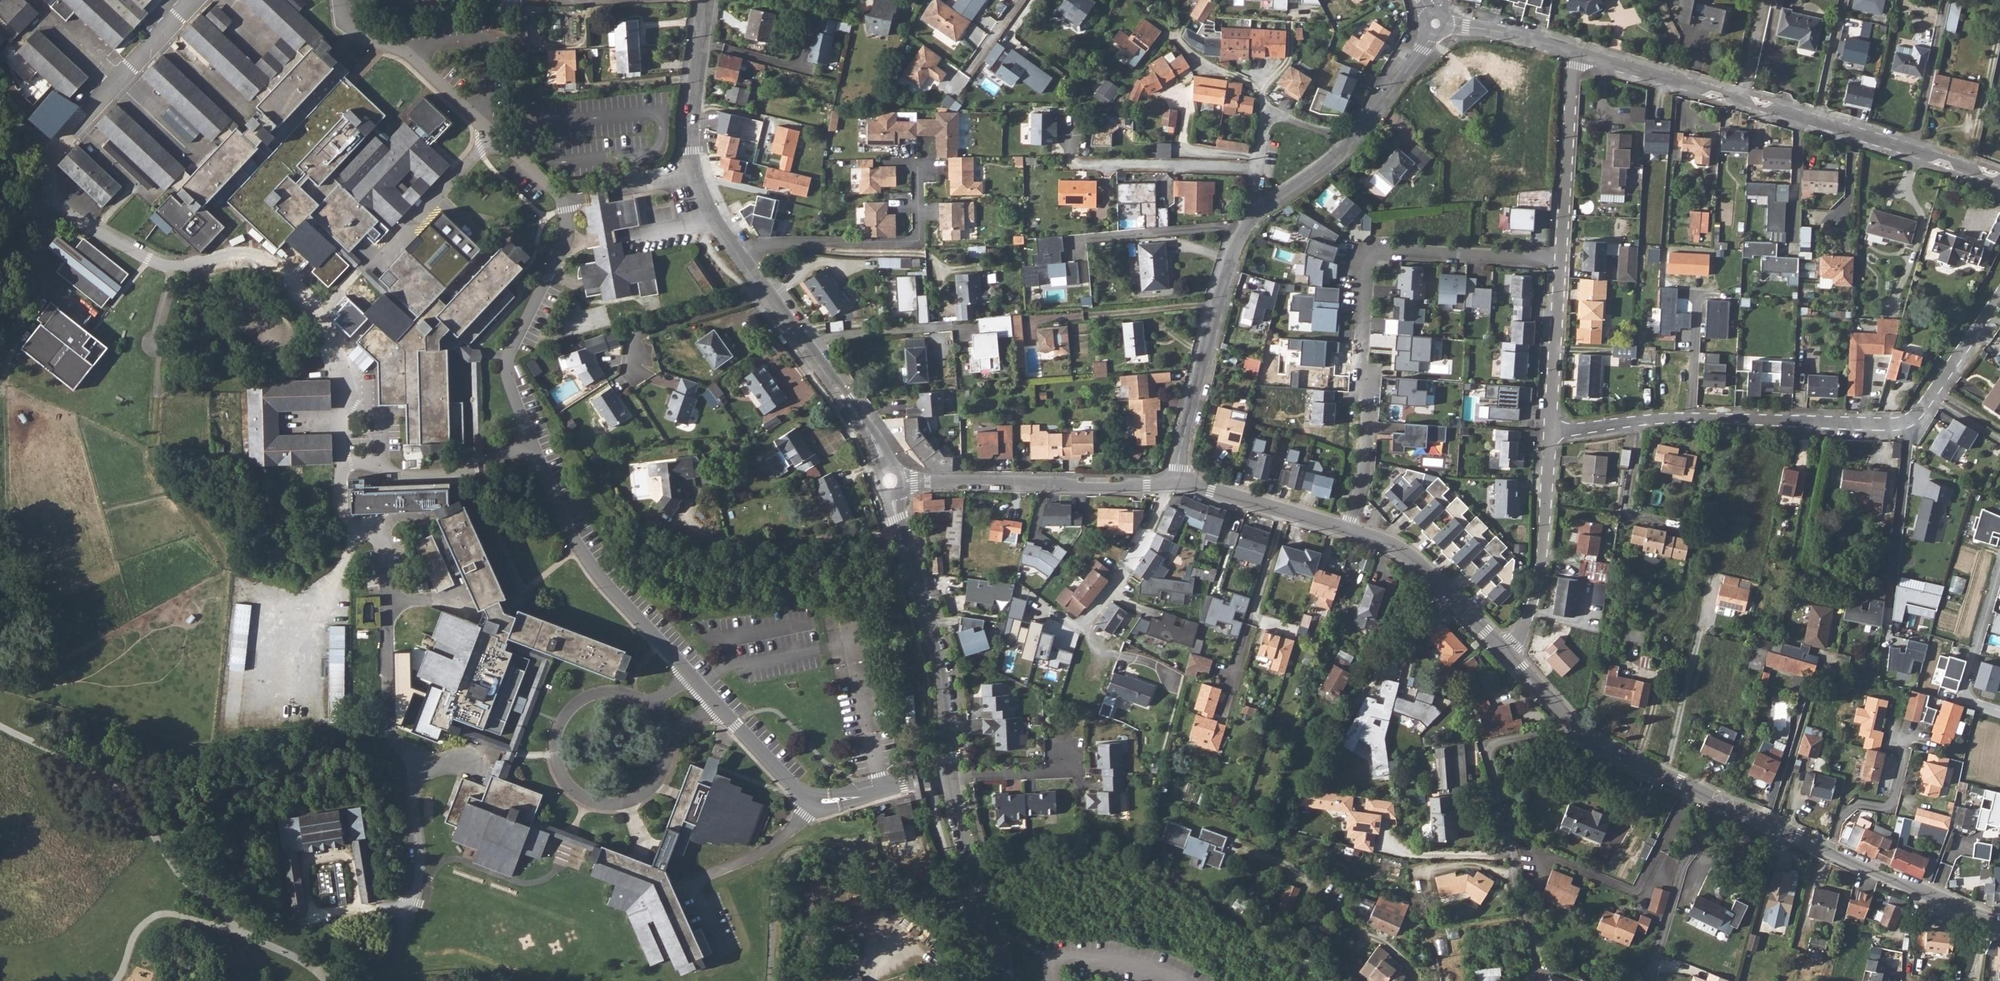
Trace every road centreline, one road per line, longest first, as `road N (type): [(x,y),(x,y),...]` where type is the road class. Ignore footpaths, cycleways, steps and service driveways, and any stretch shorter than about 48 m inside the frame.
road 1 (residential): [(1506,653),(1568,725),(1597,743),(1999,920)]
road 2 (residential): [(1551,432),(1715,419),(1915,426),(1999,290)]
road 3 (residential): [(1004,980),(957,817),(940,663),(890,481)]
road 4 (residential): [(1349,531),(1365,473),(1370,402),(1360,364),(1367,262),(1392,252),(1561,262)]
road 5 (residential): [(1575,51),(1999,179)]
road 6 (residential): [(890,481),(838,391),(727,243)]
road 7 (residential): [(890,481),(1177,483)]
road 8 (residential): [(1177,483),(1217,305),(1248,228)]
road 9 (residential): [(727,243),(908,242),(918,232),(924,167)]
road 10 (residential): [(727,243),(700,193),(693,150),(707,0)]
road 11 (residential): [(1551,432),(1535,595),(1506,653)]
road 12 (residential): [(1575,51),(1561,262)]
road 13 (residential): [(1350,142),(1267,112),(1248,228)]
road 14 (residential): [(1349,531),(1418,560),(1506,653)]
road 15 (residential): [(1177,483),(1349,531)]
road 16 (residential): [(1561,262),(1551,432)]
road 17 (residential): [(1350,142),(1435,24)]
road 18 (residential): [(1435,24),(1575,51)]
road 19 (residential): [(1248,228),(1350,142)]

